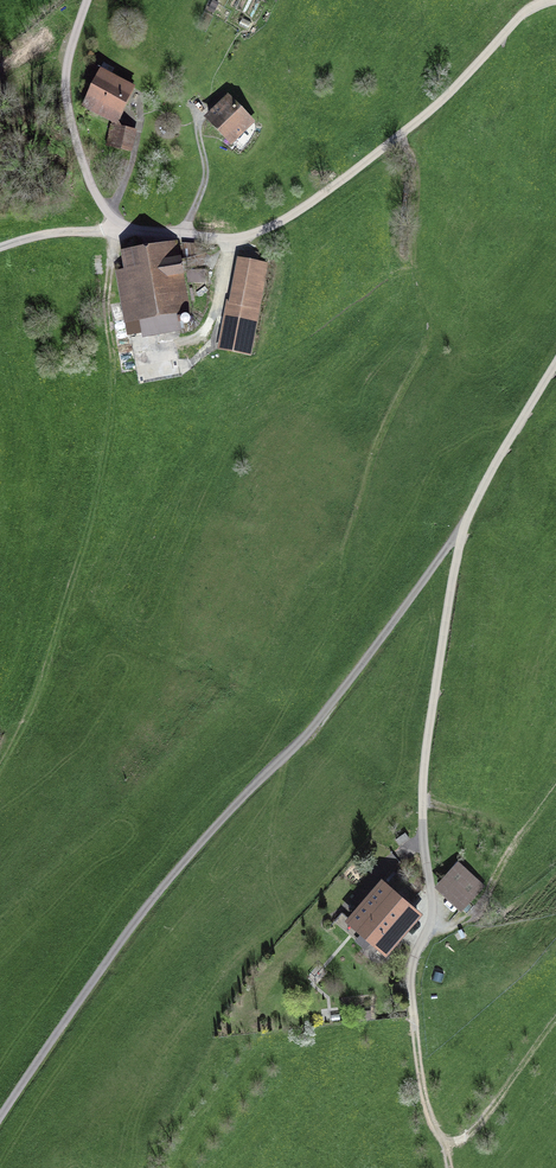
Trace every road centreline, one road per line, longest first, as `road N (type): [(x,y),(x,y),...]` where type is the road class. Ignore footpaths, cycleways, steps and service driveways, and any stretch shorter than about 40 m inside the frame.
road 1 (unclassified): [(94,0),(67,96),(105,208),(130,231),(223,241),(274,228),(385,152),(483,63),(526,10),(555,0)]
road 2 (unclassified): [(464,531),(300,745),(199,847),(0,1121)]
road 3 (unclassified): [(464,531),(426,752),(422,819),(434,914),(413,959),(413,1013)]
road 4 (unclassified): [(555,371),(464,531)]
road 5 (track): [(555,1017),(476,1128),(444,1144)]
road 6 (track): [(448,1167),(424,1099),(413,1013)]
road 7 (track): [(130,231),(56,232),(0,251)]

